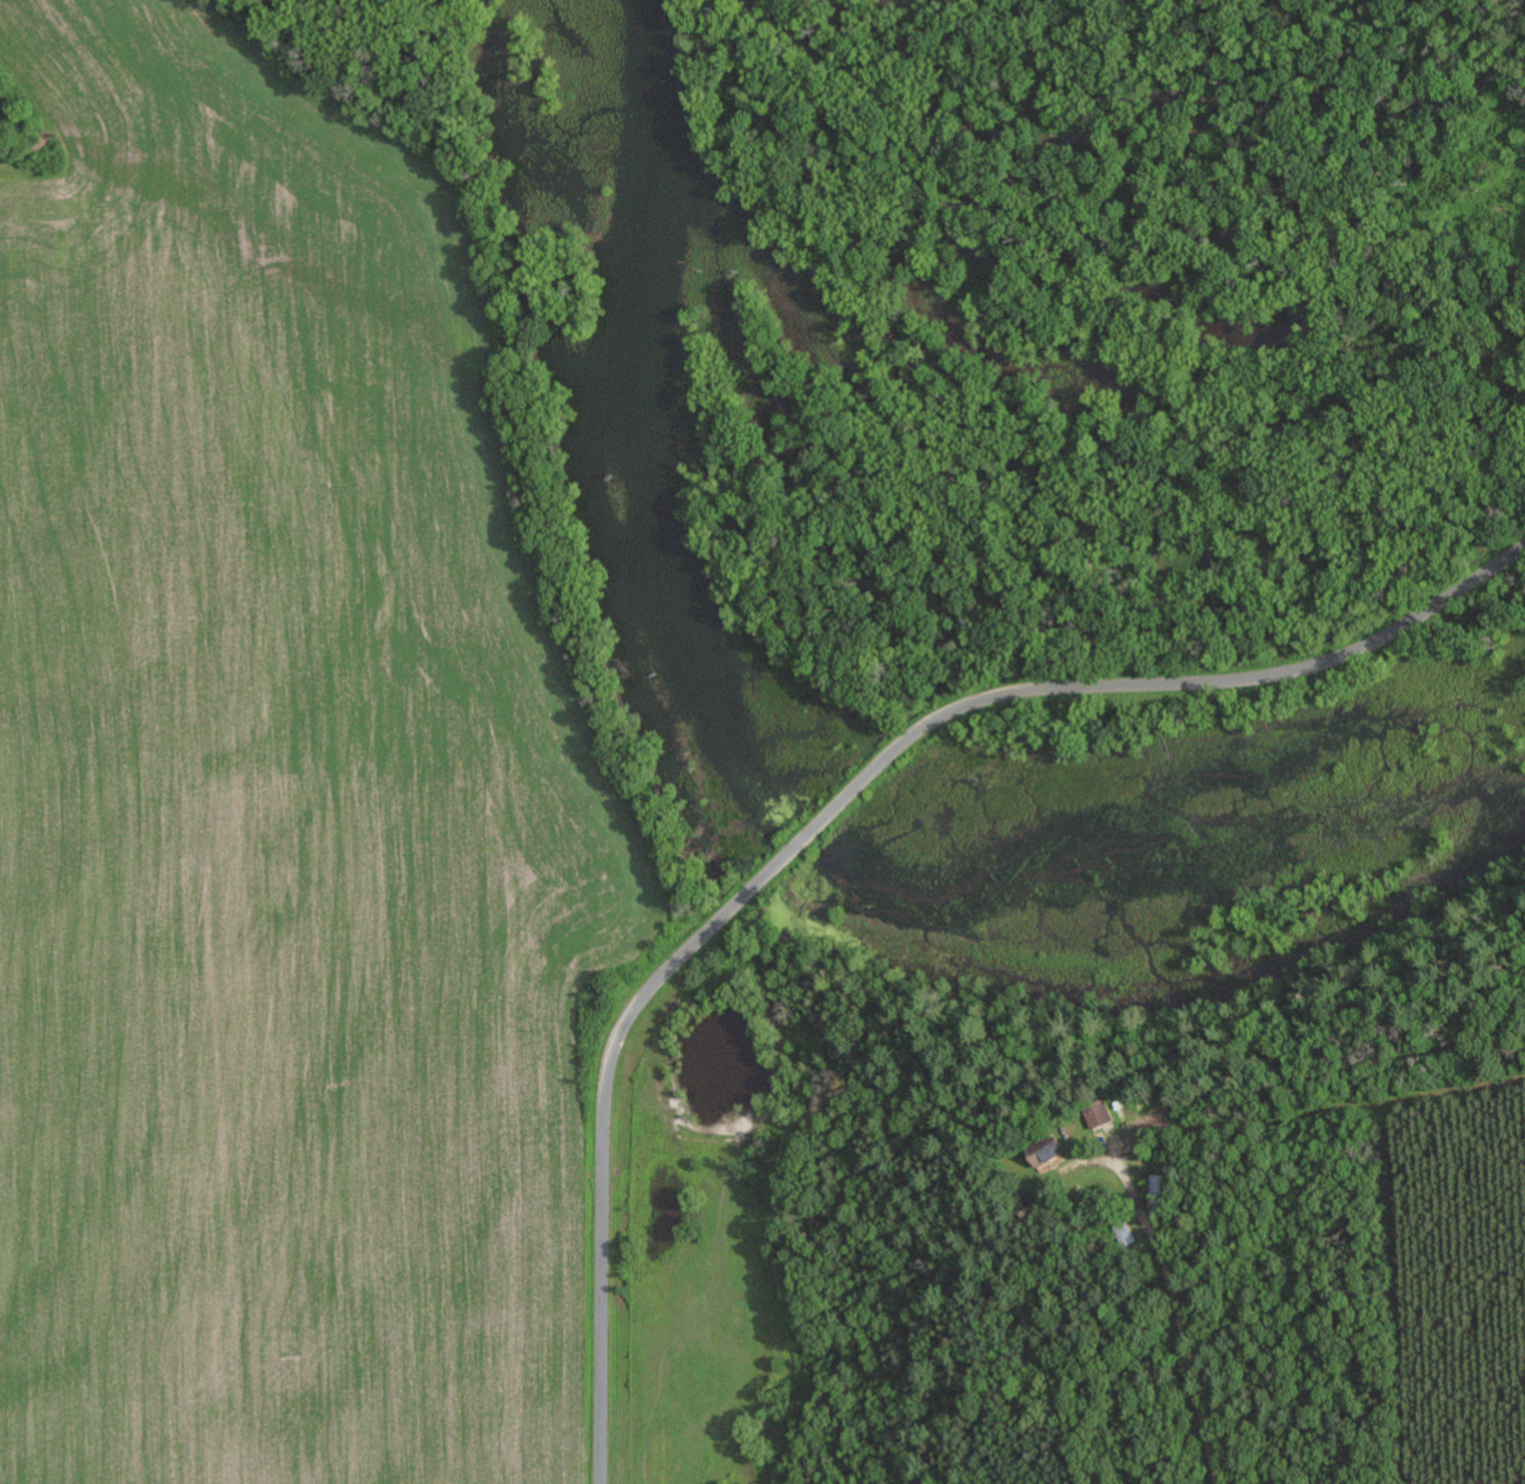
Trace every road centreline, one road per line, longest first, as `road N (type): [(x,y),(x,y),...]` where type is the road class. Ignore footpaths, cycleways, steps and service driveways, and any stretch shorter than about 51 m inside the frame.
road 1 (residential): [(586,1483),(590,1115),(638,1014),(733,896),(928,736),(1010,694),(1324,682),(1524,548)]

